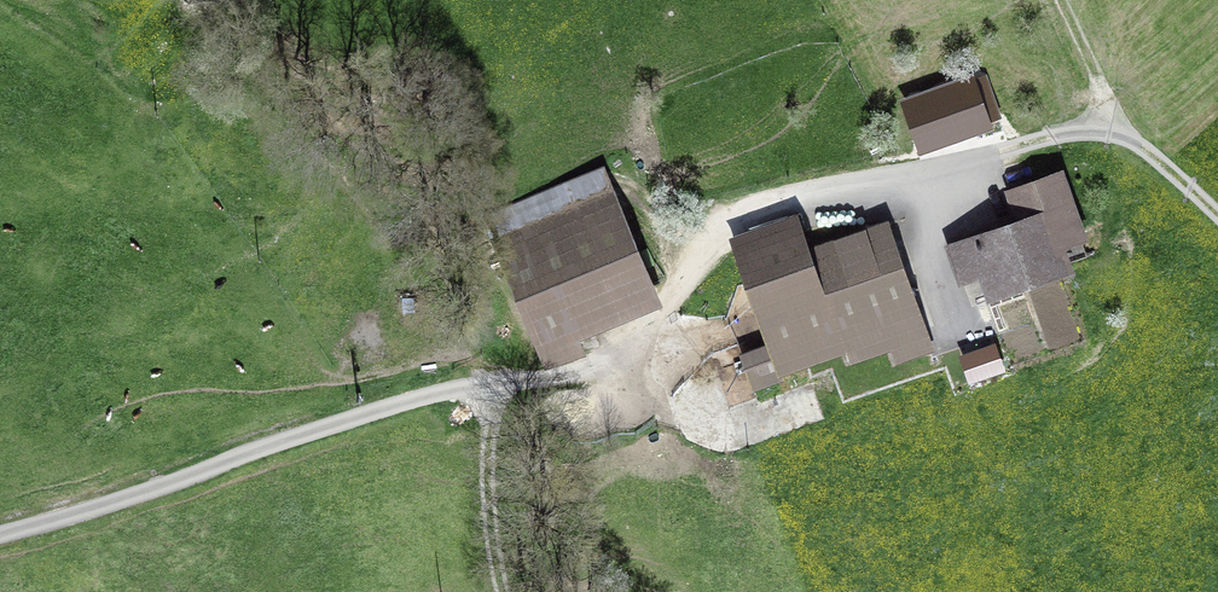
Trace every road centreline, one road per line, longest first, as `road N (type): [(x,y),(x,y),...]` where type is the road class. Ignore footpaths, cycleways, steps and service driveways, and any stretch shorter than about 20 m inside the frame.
road 1 (track): [(0,532),(125,496),(265,442),(436,394),(558,378),(645,346),(660,323),(675,262),(719,219),(1099,133),(1138,146),(1217,216)]
road 2 (track): [(223,0),(215,21),(227,79),(282,142),(345,185),(394,197),(432,233),(497,386)]
road 3 (track): [(461,391),(455,510),(486,591)]
road 4 (track): [(1099,133),(1092,65),(1060,0)]

